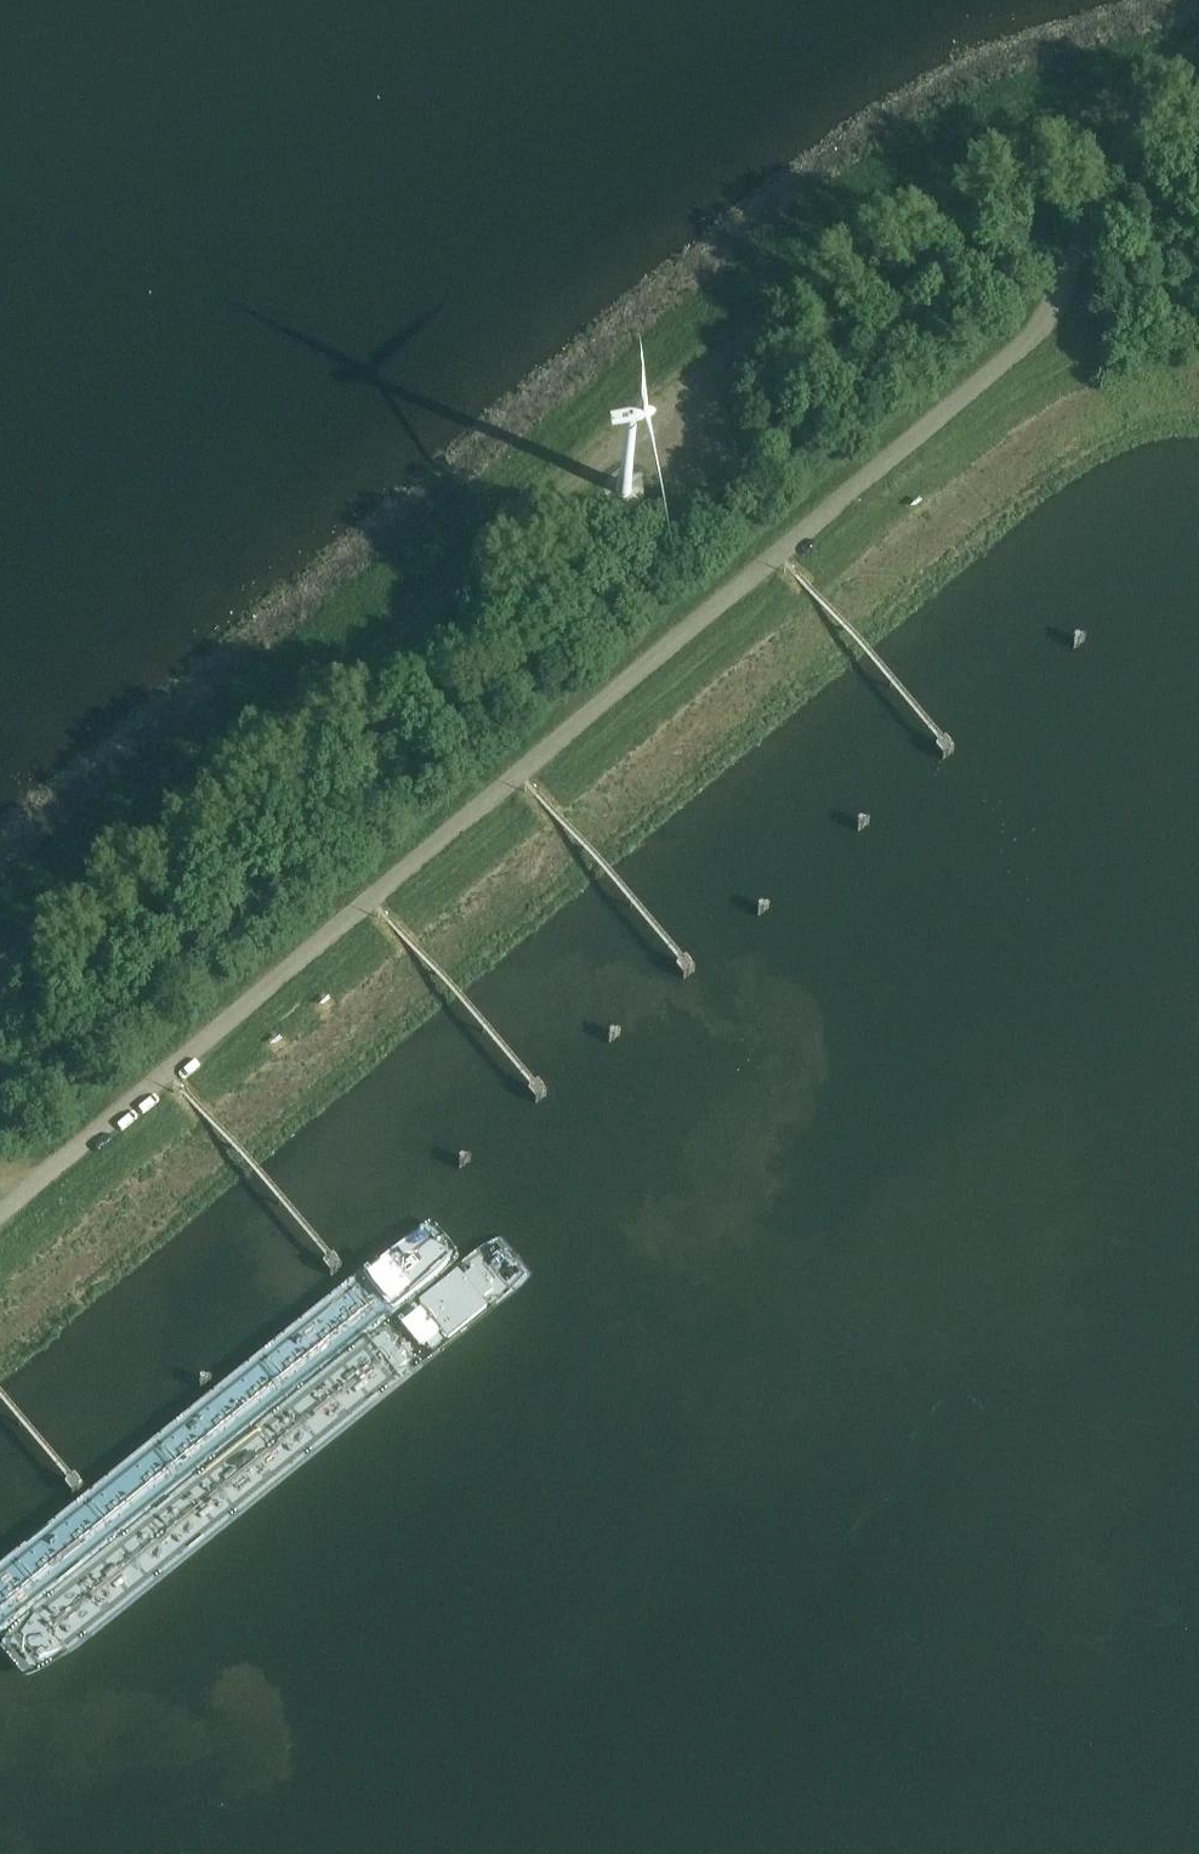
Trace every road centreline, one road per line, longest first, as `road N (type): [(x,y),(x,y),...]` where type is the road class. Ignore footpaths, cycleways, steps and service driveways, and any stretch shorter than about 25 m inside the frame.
road 1 (unclassified): [(34,1195),(1026,349),(1084,274),(1126,118)]
road 2 (unclassified): [(1126,118),(951,192),(825,276),(31,946),(0,1001)]

